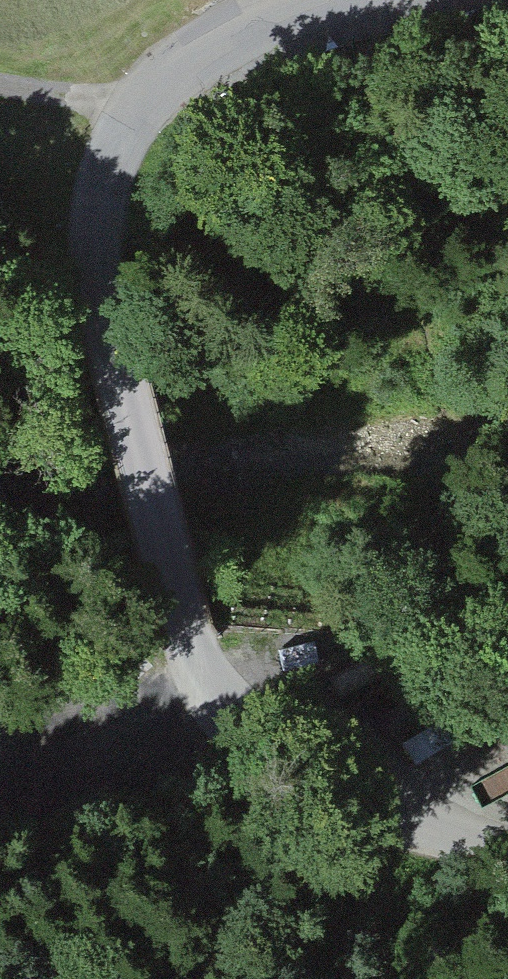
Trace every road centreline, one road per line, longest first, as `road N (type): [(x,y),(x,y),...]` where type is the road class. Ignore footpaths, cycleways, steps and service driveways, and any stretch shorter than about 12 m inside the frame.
road 1 (track): [(370,0),(236,52),(139,126),(113,258),(226,651)]
road 2 (unclassified): [(226,651),(317,744),(507,808)]
road 3 (track): [(0,93),(139,126)]

